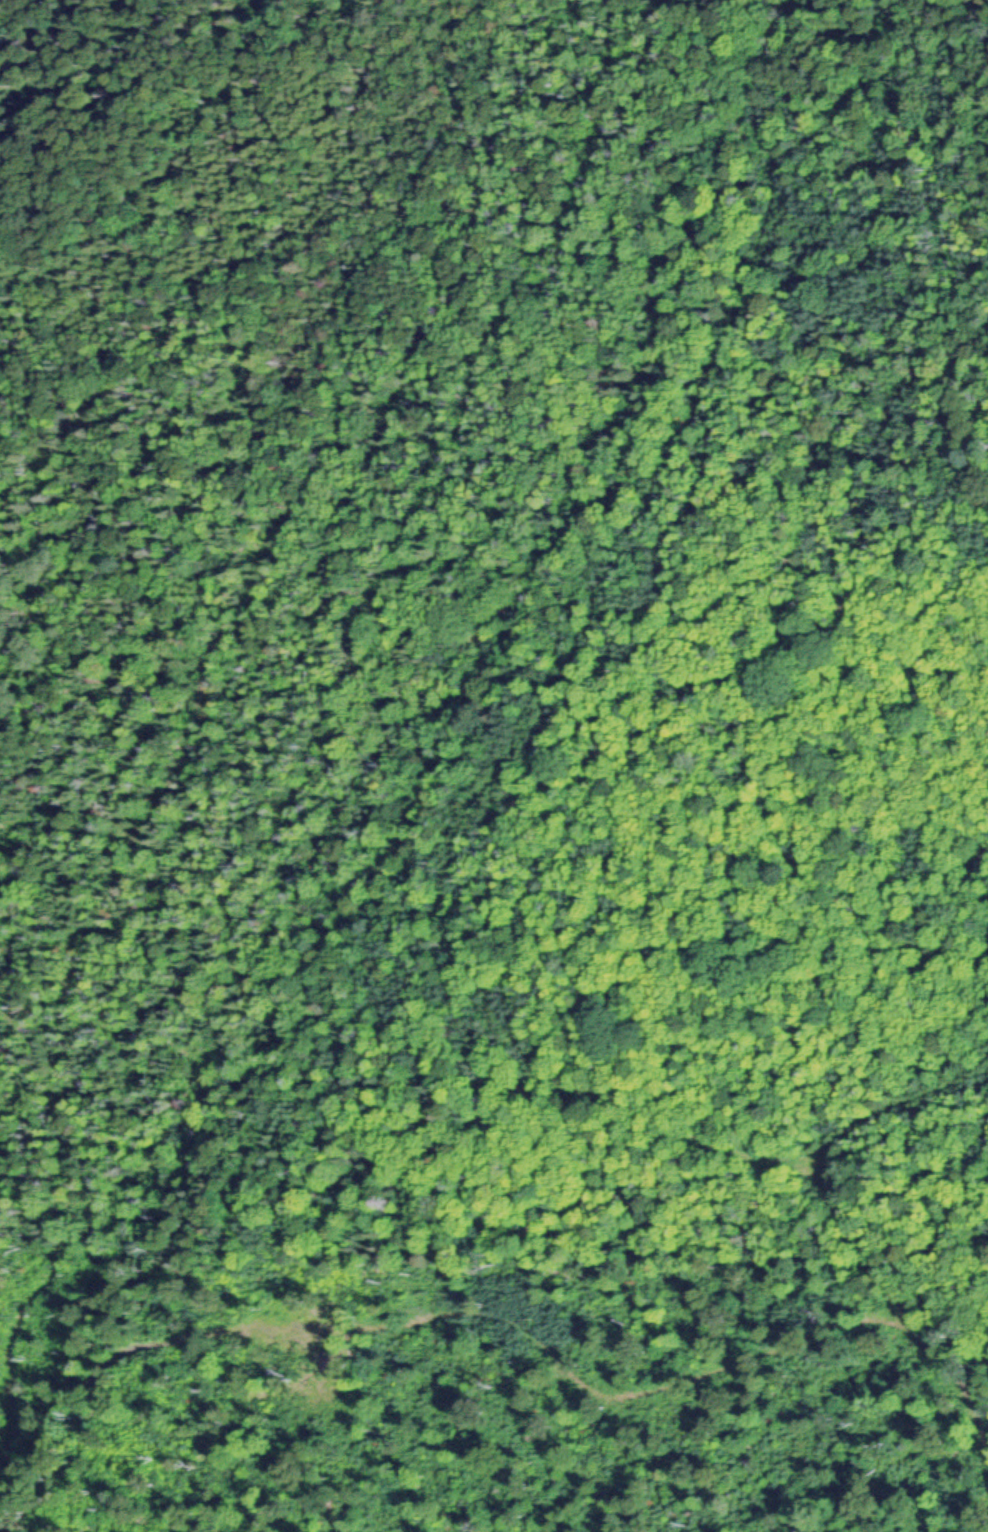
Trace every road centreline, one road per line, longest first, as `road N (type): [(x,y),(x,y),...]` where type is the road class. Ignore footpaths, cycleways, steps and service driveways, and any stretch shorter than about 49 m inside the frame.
road 1 (track): [(881,1315),(630,1390),(508,1314),(264,1326),(98,1374),(0,1440)]

